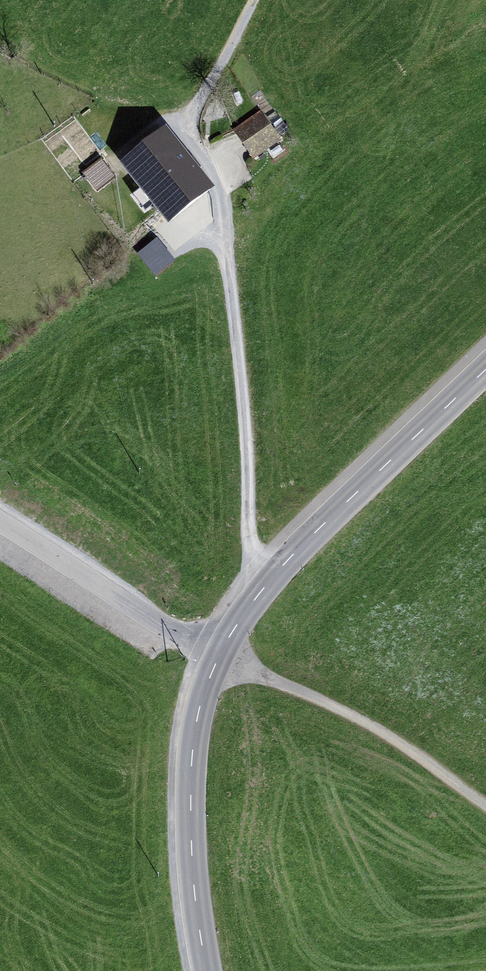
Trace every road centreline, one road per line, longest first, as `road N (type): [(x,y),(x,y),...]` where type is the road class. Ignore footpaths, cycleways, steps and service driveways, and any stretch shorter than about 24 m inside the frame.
road 1 (track): [(254,547),(230,221),(221,174),(190,135),(196,108),(254,0)]
road 2 (unclassified): [(221,666),(273,588),(372,483),(485,381)]
road 3 (unclassified): [(212,970),(196,879),(199,748),(221,666)]
road 4 (track): [(221,666),(362,727),(485,805)]
road 5 (unclassified): [(0,521),(221,666)]

